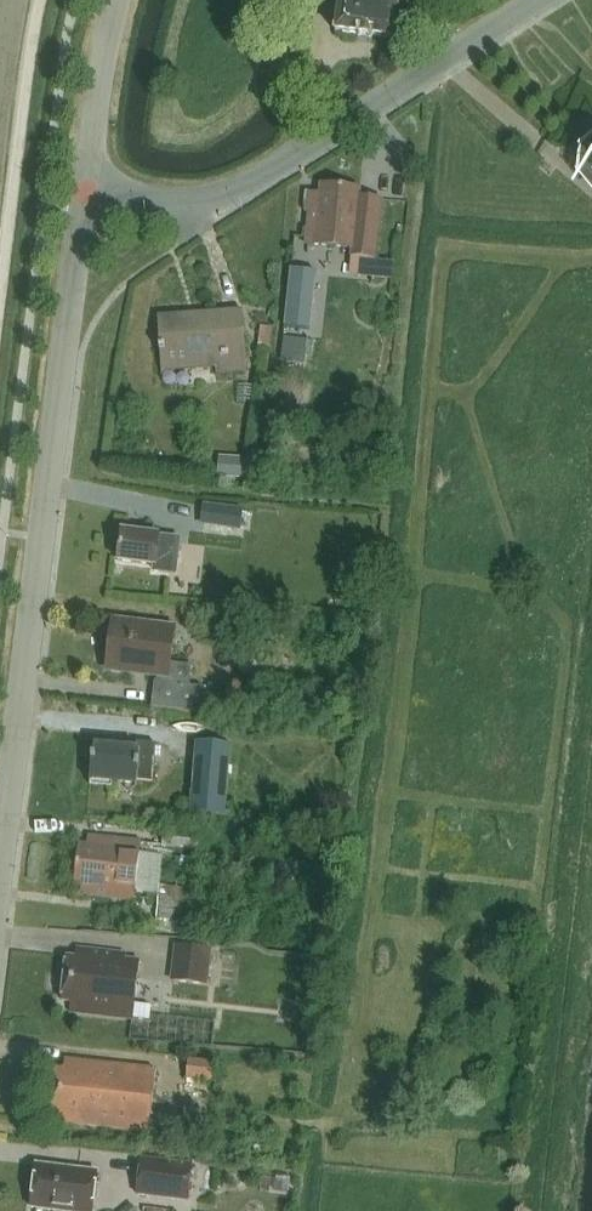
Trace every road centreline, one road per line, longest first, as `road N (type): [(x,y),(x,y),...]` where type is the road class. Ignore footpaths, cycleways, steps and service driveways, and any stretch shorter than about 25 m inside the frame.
road 1 (tertiary): [(0,889),(86,203)]
road 2 (tertiary): [(86,203),(189,202),(244,187),(538,0)]
road 3 (tertiary): [(86,203),(120,0)]

